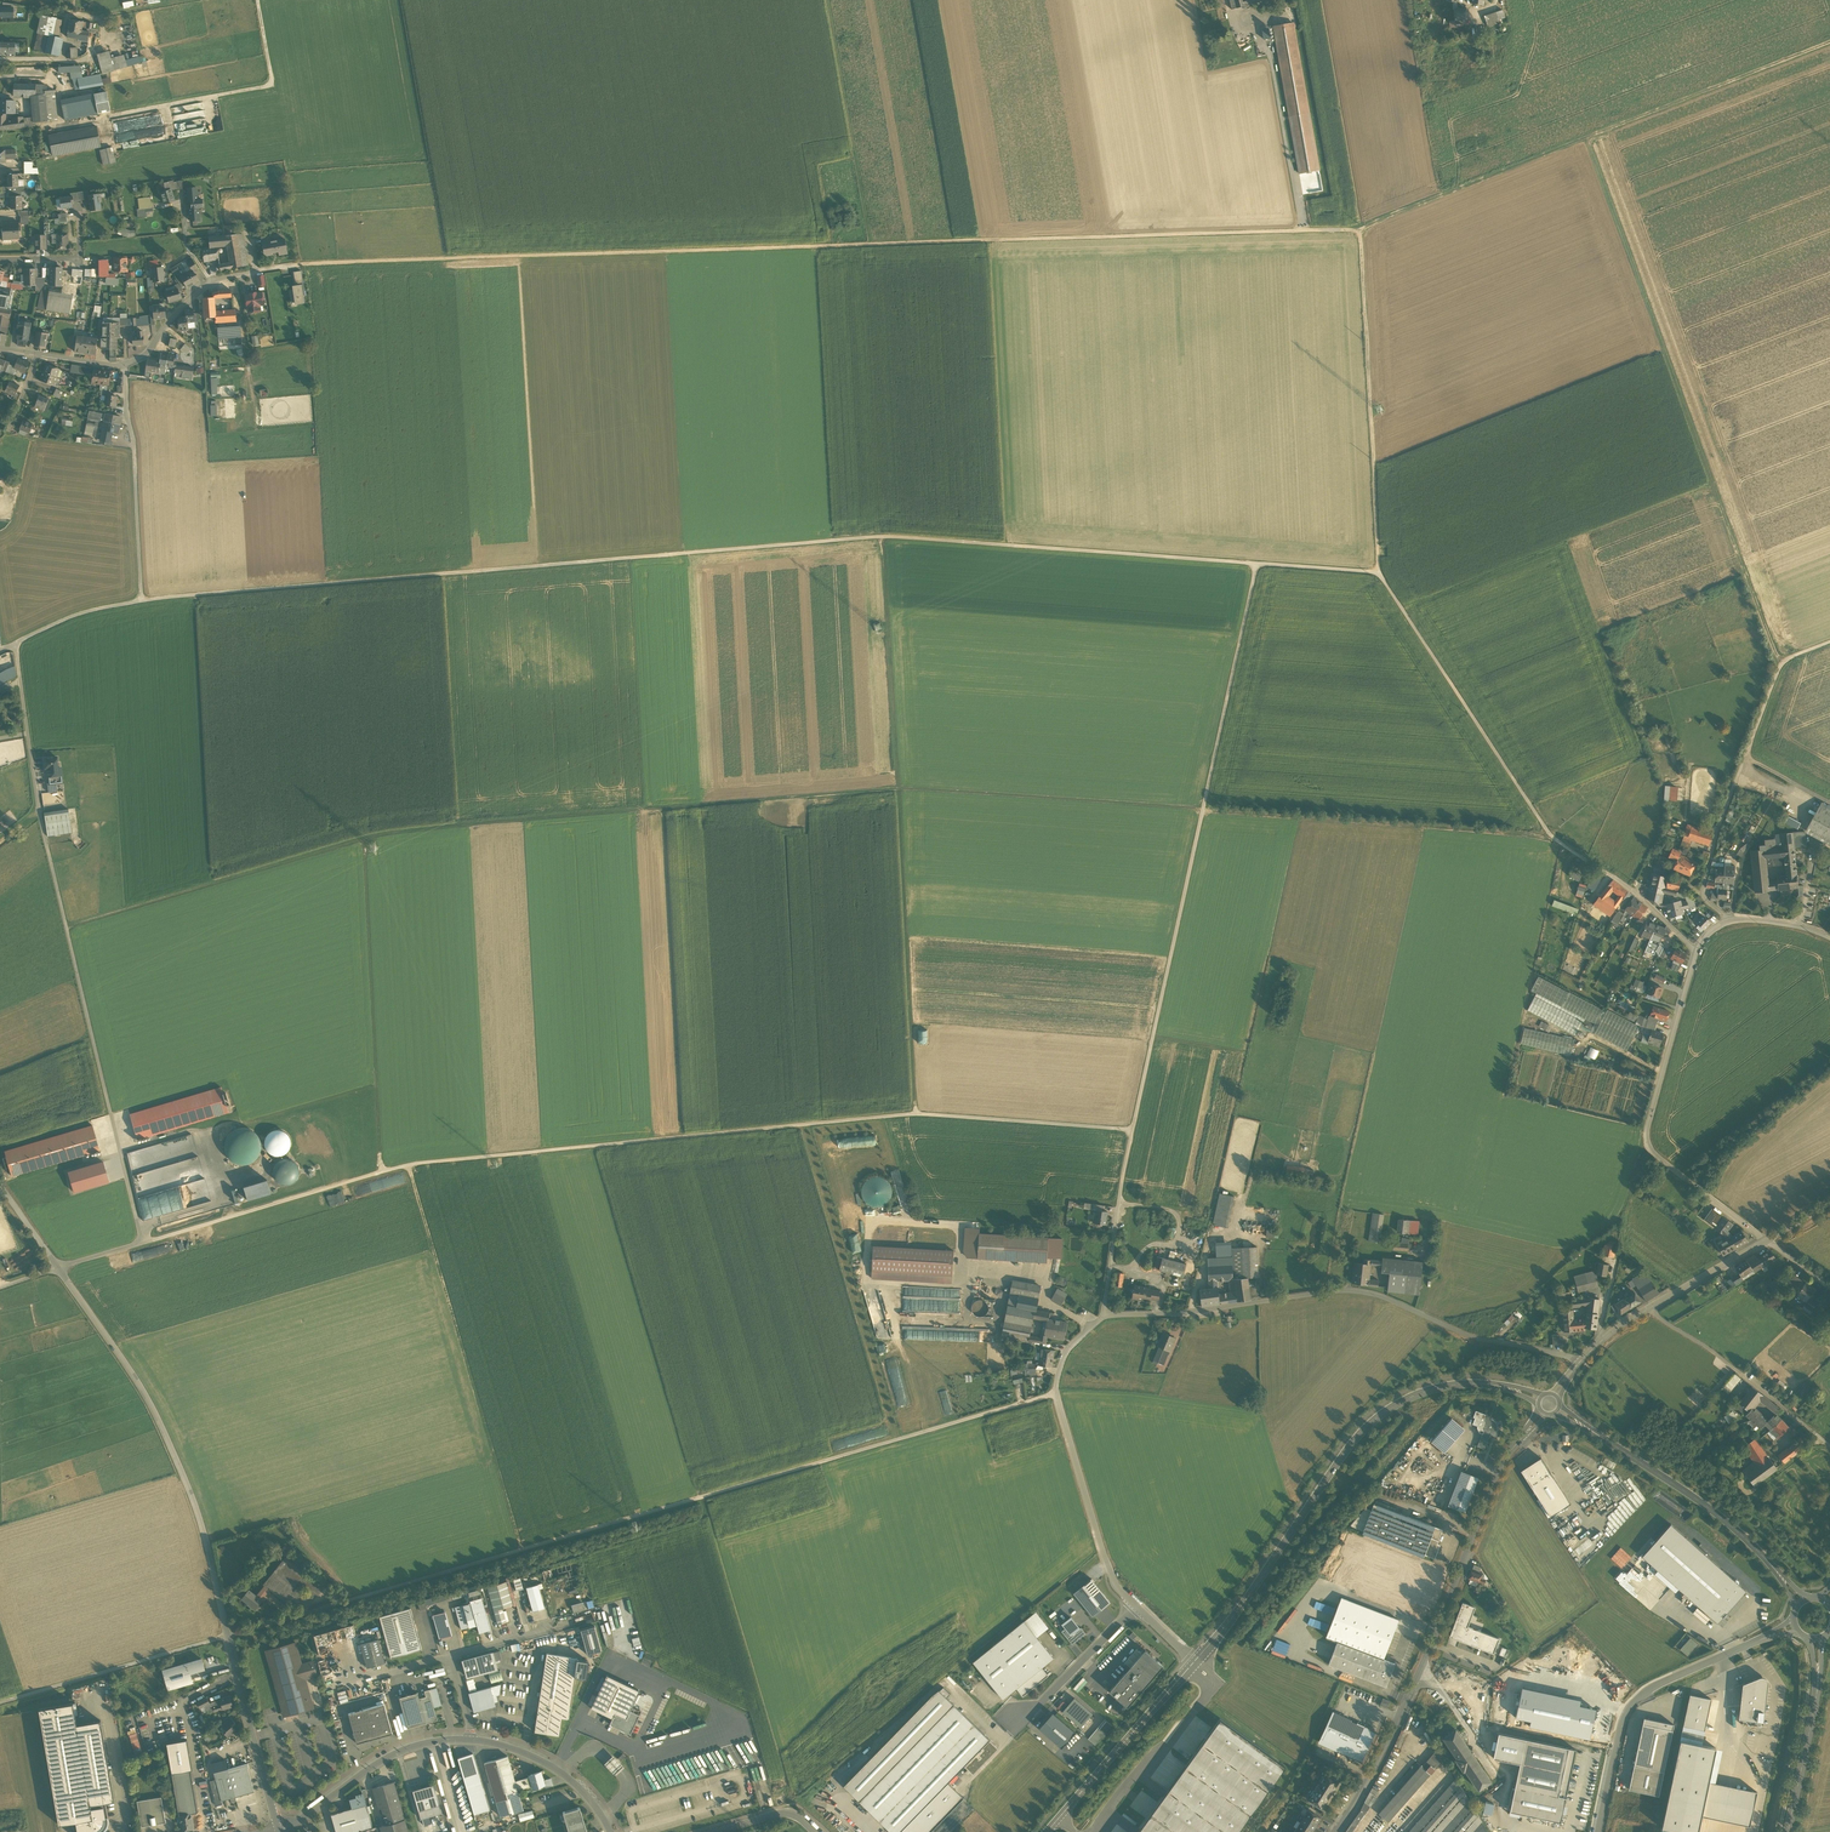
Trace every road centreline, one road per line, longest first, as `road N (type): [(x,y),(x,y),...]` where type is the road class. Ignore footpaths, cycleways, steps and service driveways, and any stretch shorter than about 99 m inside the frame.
road 1 (track): [(14,643),(64,618),(141,600),(883,536),(1379,573),(1549,833),(1203,809)]
road 2 (track): [(66,926),(391,831),(897,787),(1203,809)]
road 3 (track): [(1132,1130),(918,1114),(408,1164),(58,1267)]
road 4 (track): [(307,263),(1360,227)]
road 5 (track): [(1054,1392),(228,1635)]
road 6 (unclassified): [(1138,1609),(1114,1583),(1054,1392),(1063,1356),(1103,1316),(1361,1291),(1472,1337),(1581,1360)]
road 7 (track): [(1123,1173),(1257,563)]
road 8 (track): [(918,1114),(883,536)]
road 9 (track): [(1584,137),(1779,665)]
road 10 (track): [(1360,227),(1829,42)]
road 11 (track): [(141,1243),(39,810),(0,840)]
road 12 (tertiary): [(1193,1662),(1377,1417),(1455,1385),(1540,1398)]
road 13 (tertiary): [(1334,1831),(1414,1684),(1493,1482),(1543,1412)]
road 14 (unclassified): [(228,1635),(184,1476),(139,1383),(58,1267)]
road 15 (track): [(521,1550),(408,1164)]
road 16 (unclassified): [(1766,1239),(1647,1145),(1696,952)]
road 17 (track): [(1379,573),(1360,227)]
road 18 (track): [(1829,641),(1779,665),(1716,833),(1700,896),(1731,921)]
road 19 (track): [(381,1172),(362,841)]
road 20 (unclassified): [(1794,1626),(1647,1690),(1629,1708),(1599,1831)]
road 21 (tertiary): [(1800,1602),(1764,1556),(1701,1503),(1558,1409)]
road 22 (residential): [(0,349),(127,363),(145,353),(210,281)]
road 23 (unclassified): [(228,1635),(0,1703)]
road 24 (track): [(141,600),(127,363)]
road 25 (residential): [(1650,1308),(1829,1446)]
road 26 (tertiary): [(1046,1831),(1193,1662)]
road 27 (unclassified): [(278,1830),(406,1748),(472,1739)]
road 28 (track): [(1301,230),(1265,23)]
road 29 (unclassified): [(278,1830),(228,1635)]
road 30 (secondary): [(1787,1831),(1817,1693),(1816,1639)]
road 31 (unclassified): [(1549,833),(1633,890),(1696,952)]
road 32 (unclassified): [(472,1739),(556,1769),(610,1831)]
road 33 (unclassified): [(39,810),(14,643)]
road 34 (unclassified): [(1138,1609),(1018,1727)]
road 35 (unclassified): [(1696,952),(1731,921),(1829,937)]
road 36 (residential): [(1650,1308),(1766,1239)]

